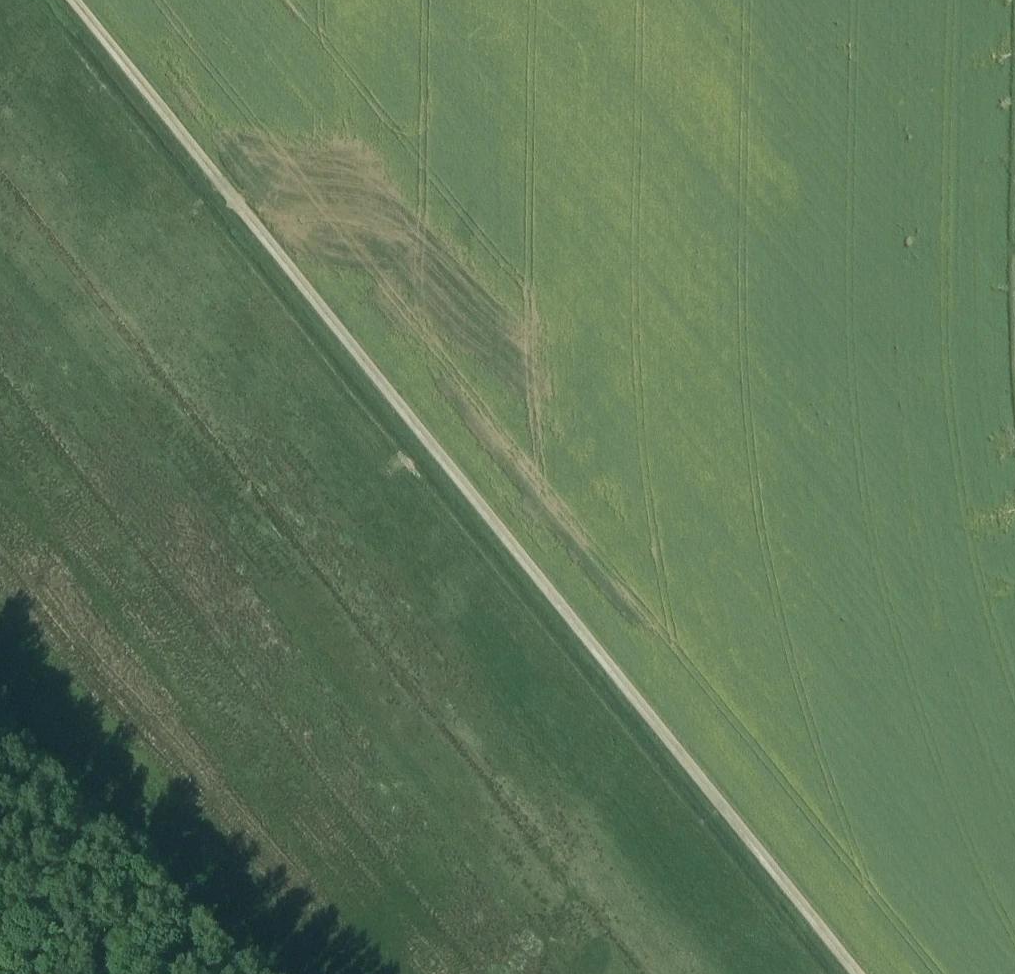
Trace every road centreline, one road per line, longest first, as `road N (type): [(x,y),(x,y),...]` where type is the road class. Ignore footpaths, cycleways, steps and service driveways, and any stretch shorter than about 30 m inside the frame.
road 1 (track): [(864,973),(76,0)]
road 2 (track): [(0,726),(264,973)]

